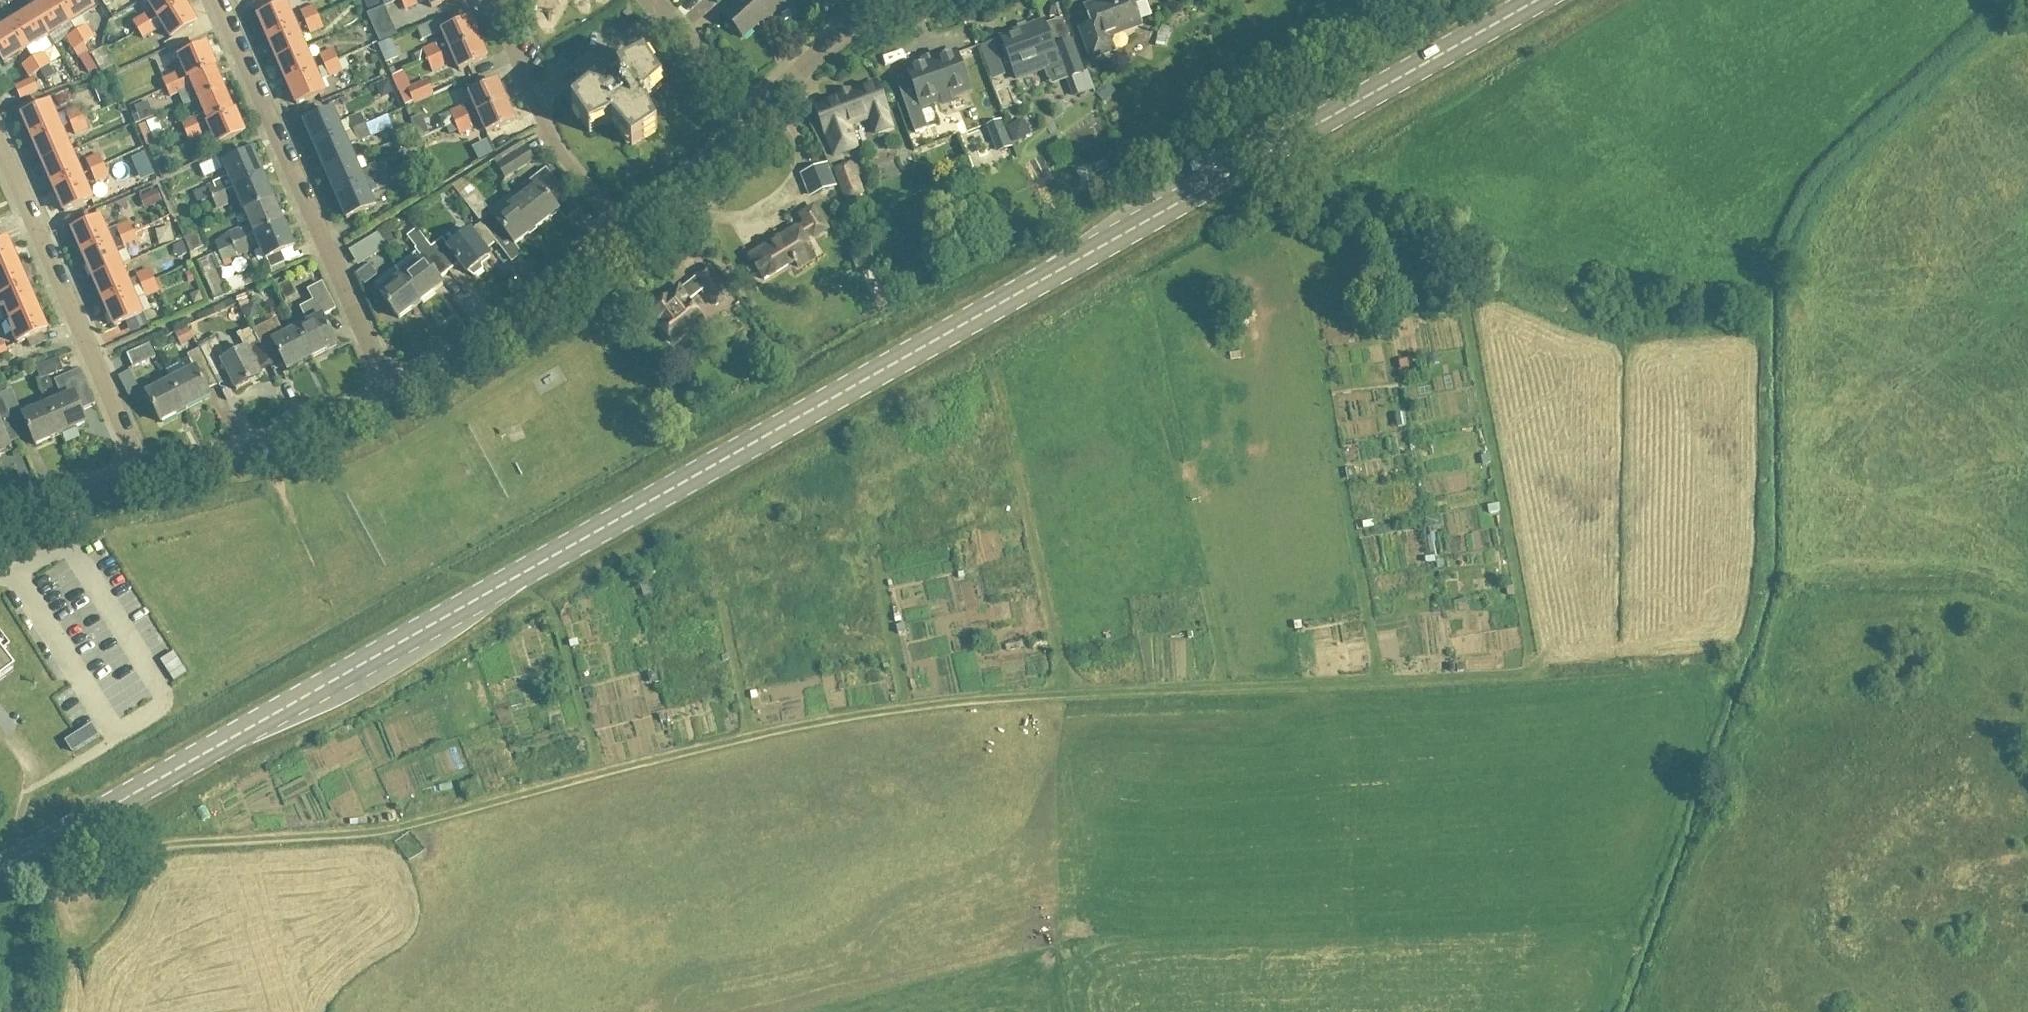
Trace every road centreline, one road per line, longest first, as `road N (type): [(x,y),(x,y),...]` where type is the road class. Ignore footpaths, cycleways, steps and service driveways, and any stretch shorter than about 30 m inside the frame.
road 1 (primary): [(0,869),(1540,0)]
road 2 (track): [(24,856),(61,901),(82,899),(160,846),(410,826),(765,734),(955,703),(1645,666)]
road 3 (residential): [(394,396),(219,0)]
road 4 (track): [(1533,674),(1470,295)]
road 5 (track): [(1311,318),(1380,681)]
road 6 (residential): [(140,472),(0,143)]
road 7 (track): [(999,382),(1064,695)]
road 8 (residential): [(394,396),(625,238)]
road 9 (residential): [(140,472),(275,442),(394,396)]
road 10 (residential): [(755,117),(891,0)]
road 11 (residential): [(625,238),(755,117)]
road 12 (track): [(555,615),(599,776)]
road 13 (residential): [(625,238),(562,155),(534,99)]
road 14 (track): [(720,583),(753,737)]
road 15 (residential): [(534,99),(660,13)]
road 16 (track): [(877,561),(909,710)]
road 17 (residential): [(0,516),(140,472)]
road 18 (residential): [(755,117),(660,13)]

